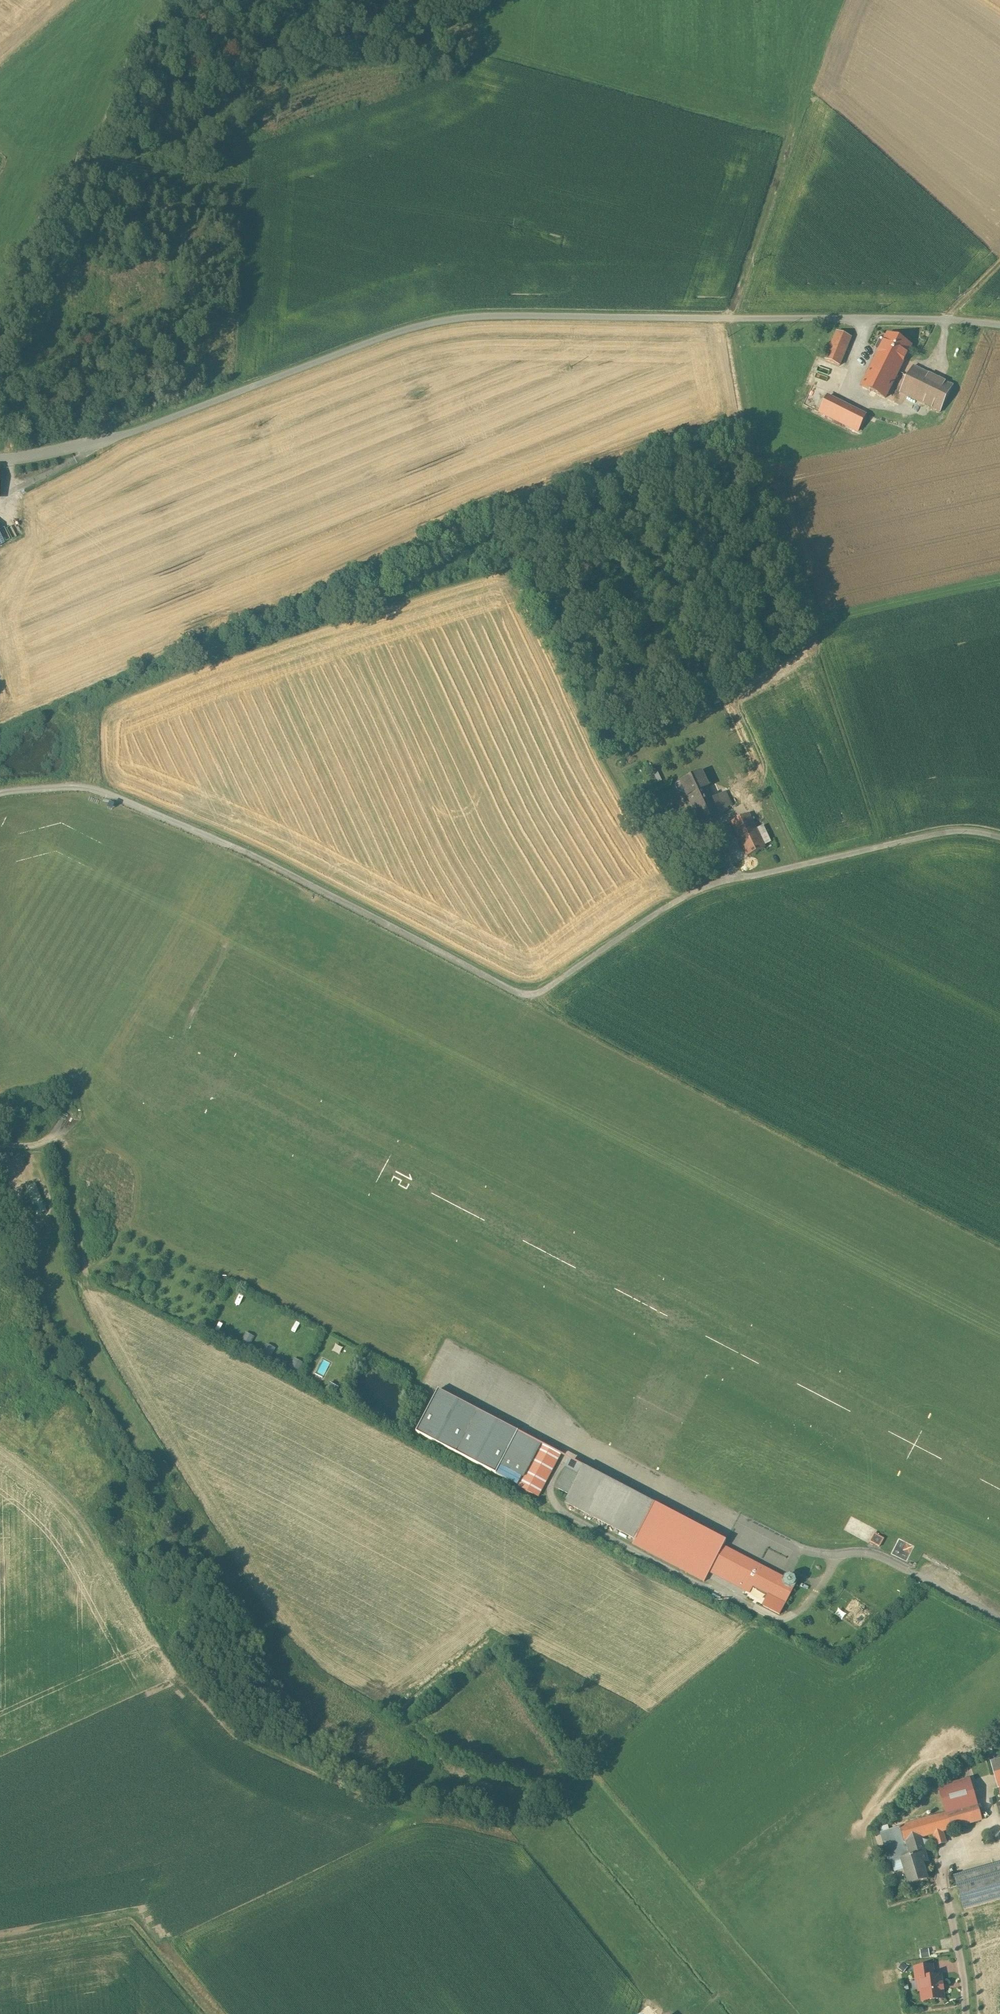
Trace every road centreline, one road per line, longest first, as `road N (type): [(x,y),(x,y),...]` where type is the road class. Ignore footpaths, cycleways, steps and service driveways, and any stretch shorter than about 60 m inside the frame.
road 1 (unclassified): [(0,460),(93,445),(411,329),(461,319),(999,326)]
road 2 (track): [(733,319),(754,450),(822,620)]
road 3 (track): [(53,1133),(85,1288)]

